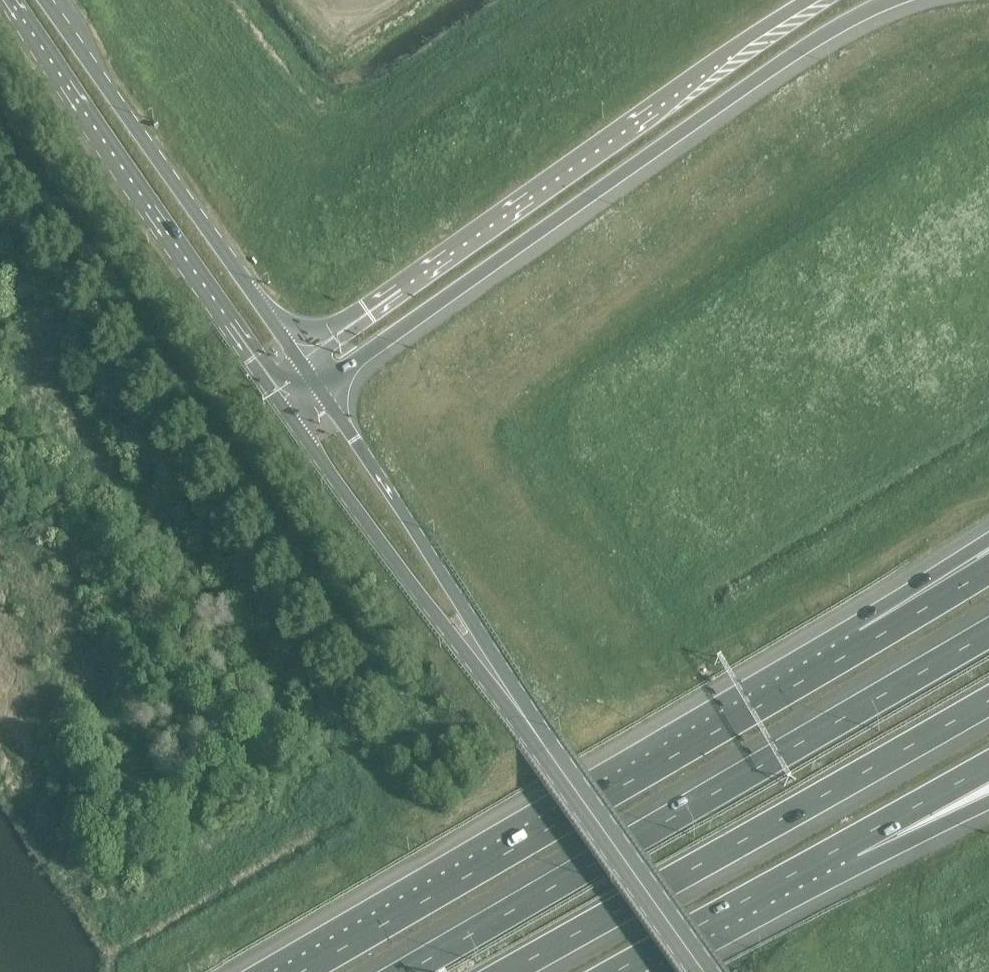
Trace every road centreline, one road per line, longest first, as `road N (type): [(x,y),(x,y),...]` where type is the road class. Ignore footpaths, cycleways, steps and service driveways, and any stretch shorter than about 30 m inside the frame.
road 1 (motorway): [(318,388),(812,42),(896,0)]
road 2 (motorway): [(988,633),(407,971)]
road 3 (motorway): [(868,644),(304,971)]
road 4 (motorway): [(807,0),(299,362)]
road 5 (motorway): [(510,971),(988,701)]
road 6 (secondary): [(10,0),(283,397)]
road 7 (secondary): [(299,362),(35,0)]
road 8 (secondary): [(283,397),(418,592),(515,704)]
road 9 (secondary): [(515,704),(318,388)]
road 10 (secondary): [(704,971),(515,704)]
road 11 (motorway): [(620,971),(849,843)]
road 12 (motorway): [(849,843),(988,764)]
road 13 (motorway): [(988,548),(868,644)]
road 14 (motorway): [(849,843),(988,794)]
road 15 (motorway): [(988,570),(868,644)]

